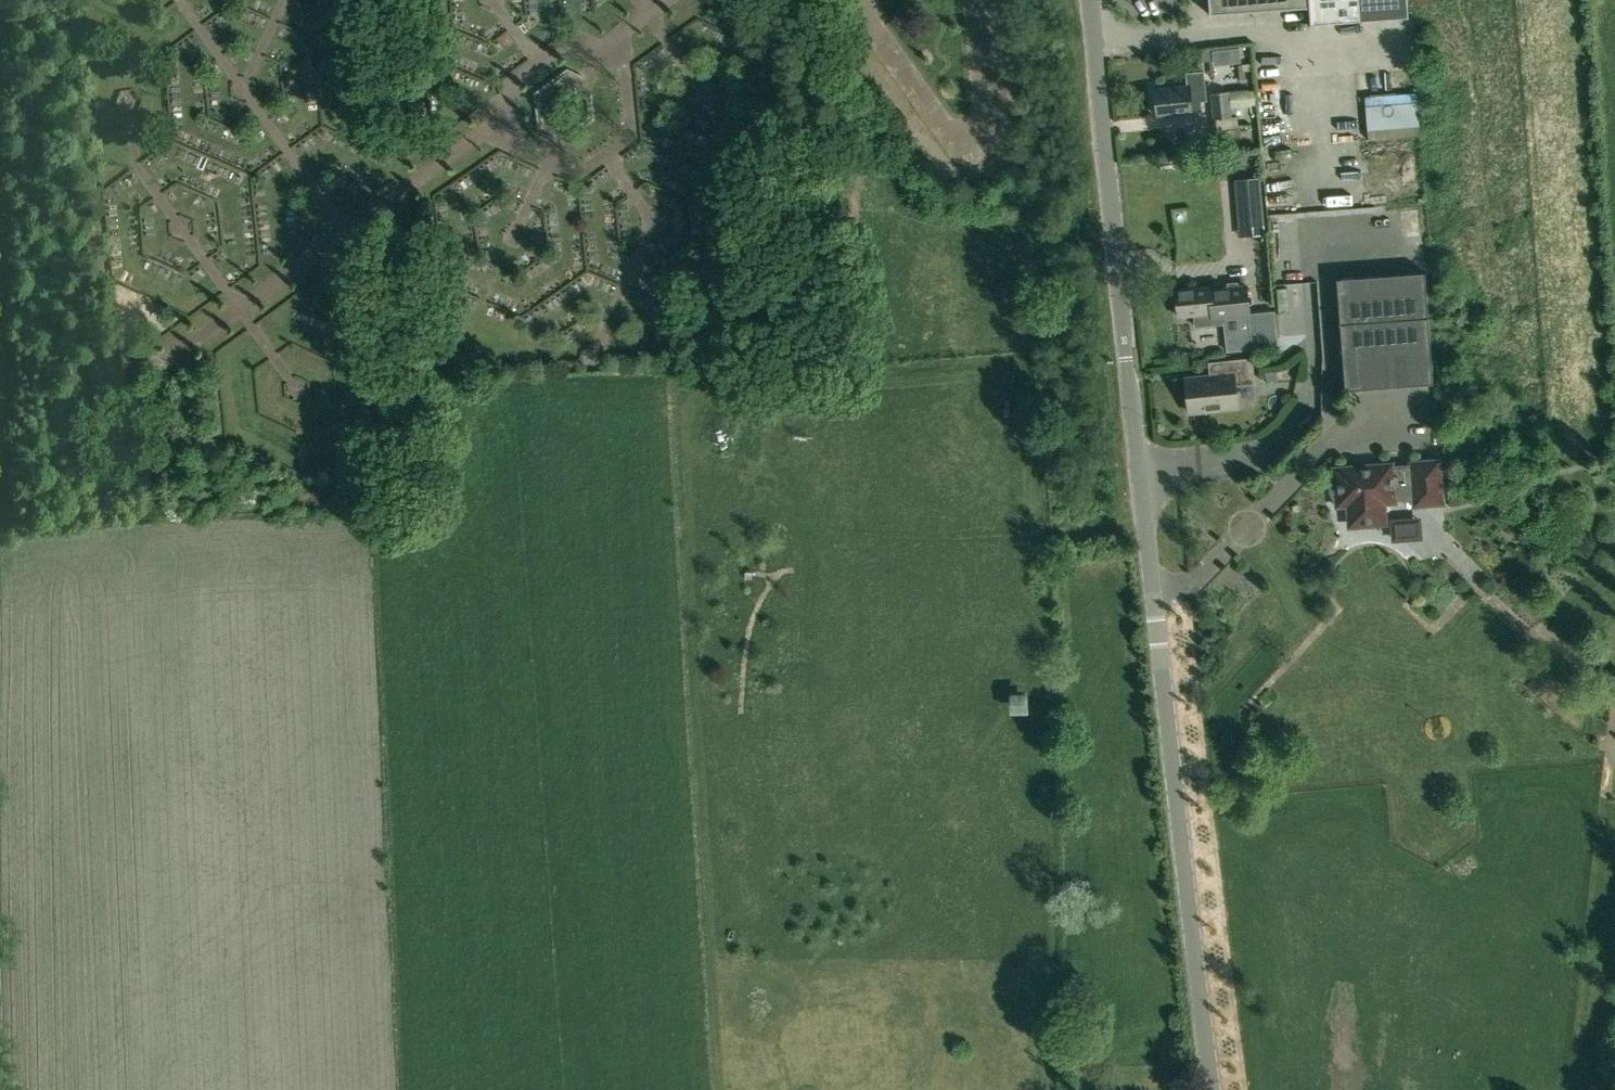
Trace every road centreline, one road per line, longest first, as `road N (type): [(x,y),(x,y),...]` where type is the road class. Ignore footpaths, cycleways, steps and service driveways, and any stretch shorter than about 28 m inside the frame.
road 1 (unclassified): [(1216,1089),(1088,0)]

